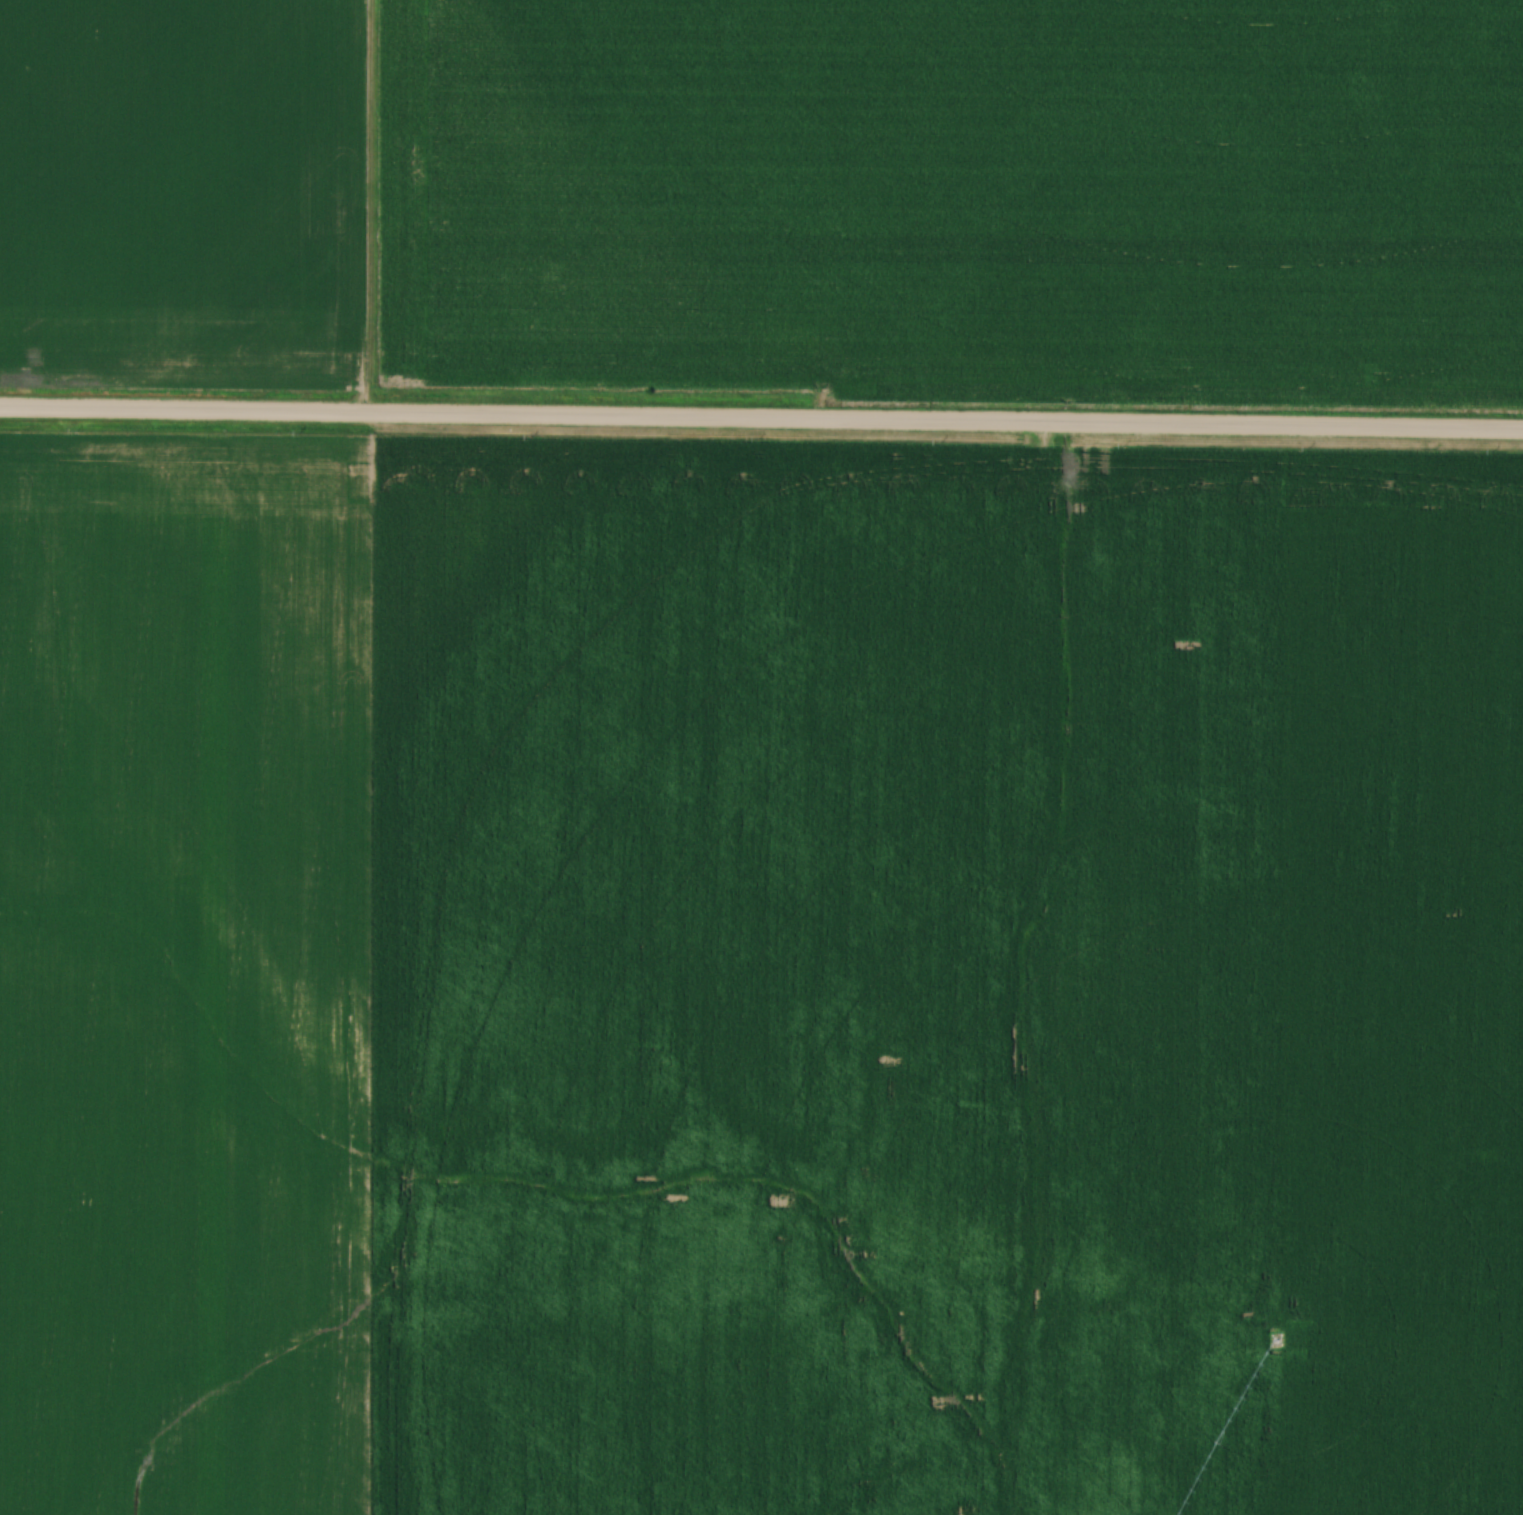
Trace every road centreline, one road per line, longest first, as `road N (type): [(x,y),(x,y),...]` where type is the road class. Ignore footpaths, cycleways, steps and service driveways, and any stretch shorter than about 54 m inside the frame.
road 1 (tertiary): [(0,413),(1522,434)]

